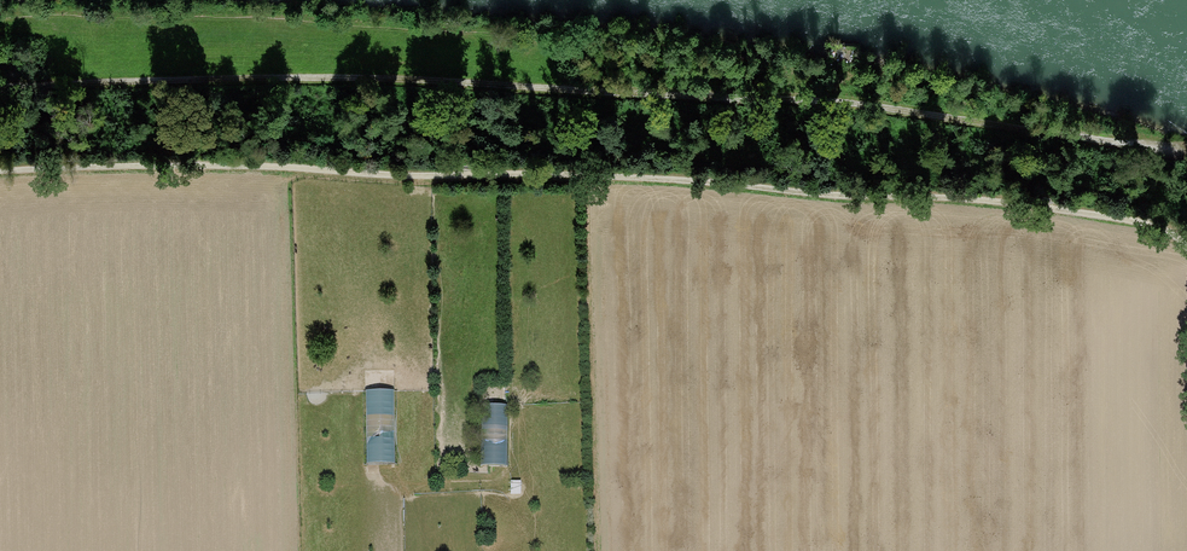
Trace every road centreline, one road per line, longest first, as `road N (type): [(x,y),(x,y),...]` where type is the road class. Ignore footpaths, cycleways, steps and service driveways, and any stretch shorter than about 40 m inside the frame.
road 1 (track): [(1186,250),(1158,228),(1108,216),(708,182),(172,165),(0,171)]
road 2 (track): [(0,87),(419,80),(834,102),(1018,128)]
road 3 (track): [(1018,128),(1182,152)]

